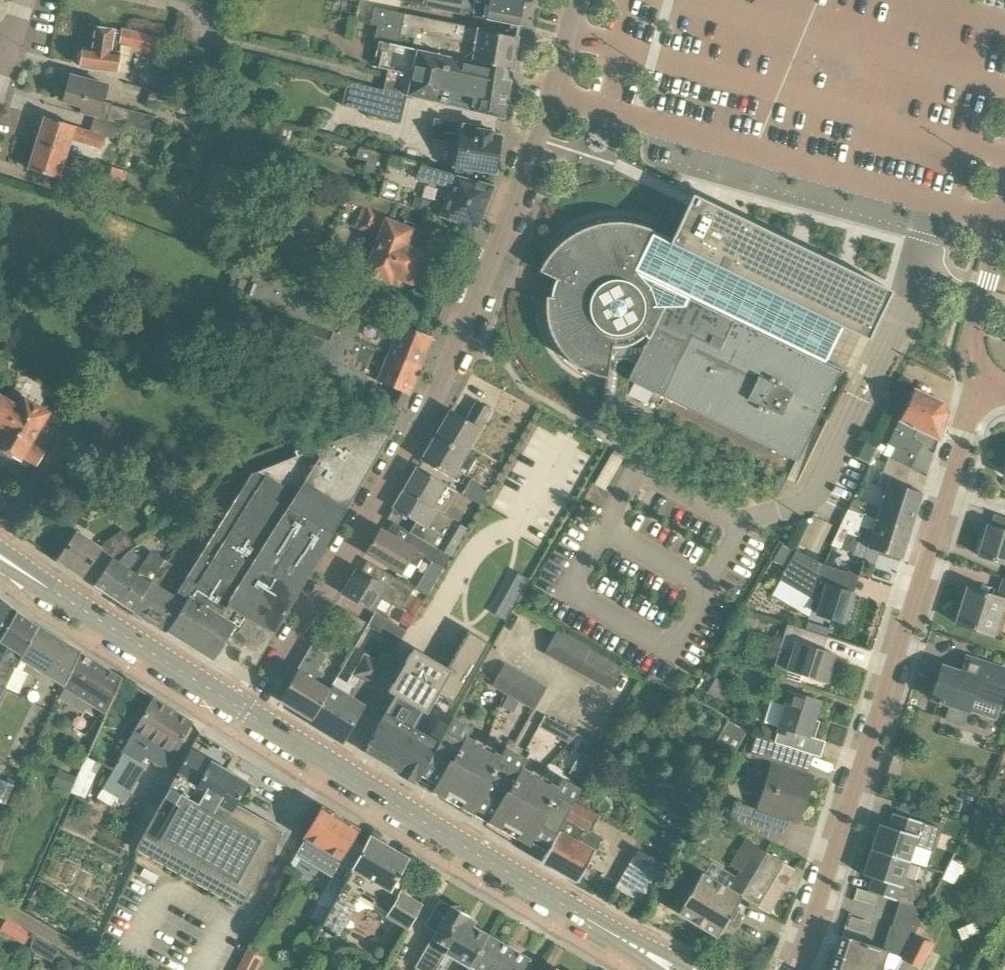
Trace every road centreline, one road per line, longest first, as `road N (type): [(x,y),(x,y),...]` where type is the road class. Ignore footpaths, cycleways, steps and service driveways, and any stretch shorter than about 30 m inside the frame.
road 1 (residential): [(580,0),(553,100),(447,376),(248,715)]
road 2 (residential): [(786,969),(811,924),(970,414),(987,398)]
road 3 (secondary): [(677,969),(248,715)]
road 4 (secondary): [(248,715),(0,558)]
road 5 (residential): [(987,398),(977,328),(1004,232)]

